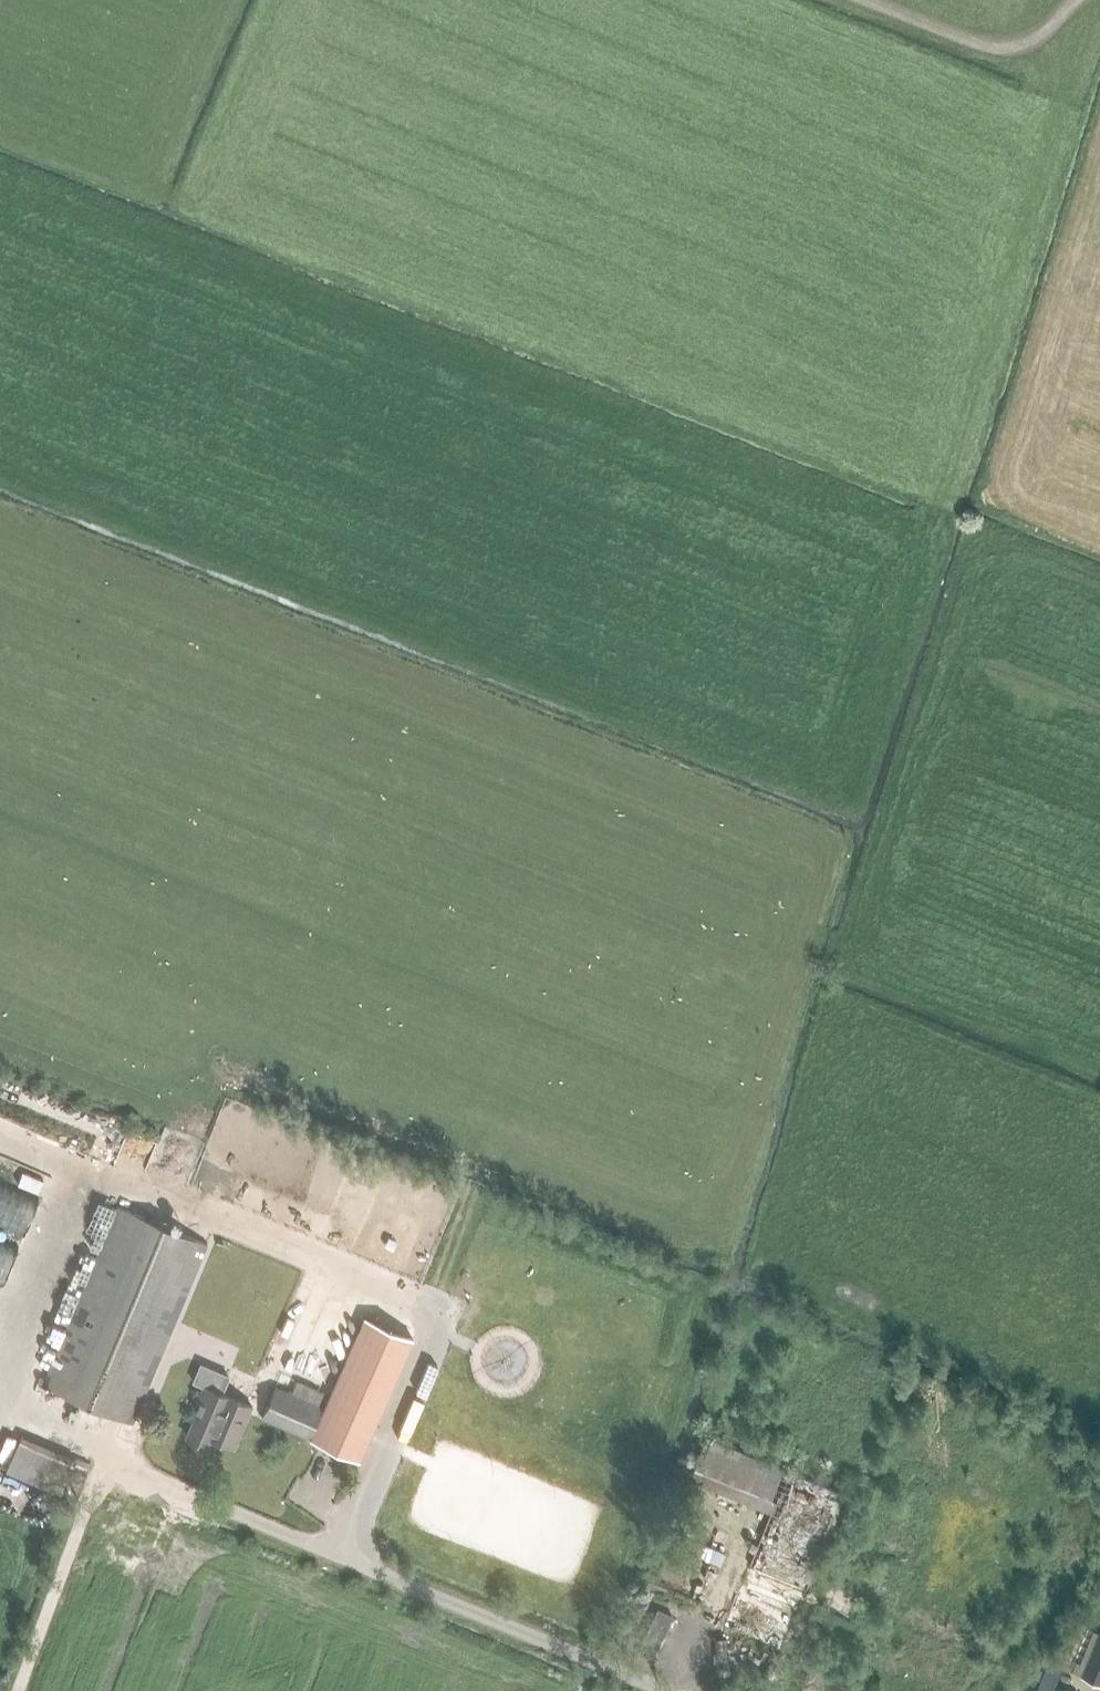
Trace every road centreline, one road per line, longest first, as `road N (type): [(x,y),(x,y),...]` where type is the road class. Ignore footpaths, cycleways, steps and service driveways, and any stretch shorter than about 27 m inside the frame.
road 1 (unclassified): [(51,1431),(700,1690)]
road 2 (track): [(849,0),(972,47),(1006,51),(1030,45),(1074,0)]

